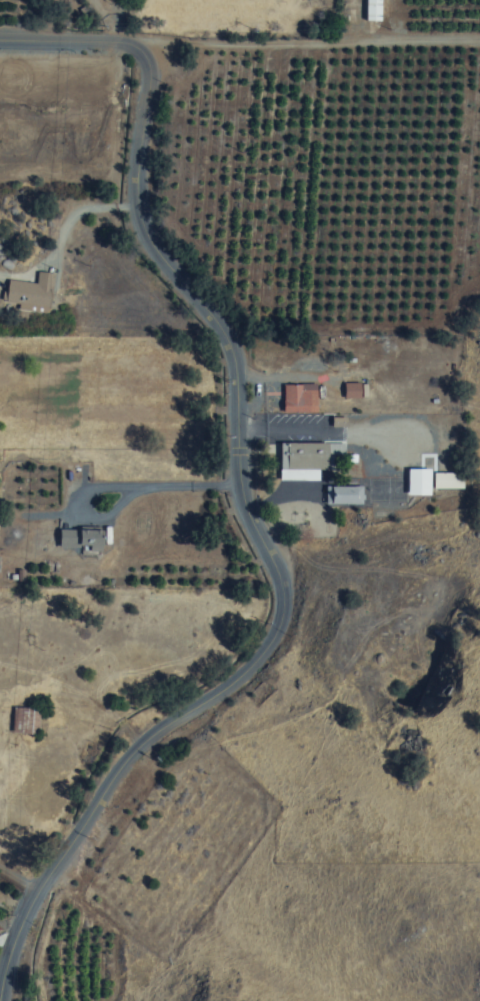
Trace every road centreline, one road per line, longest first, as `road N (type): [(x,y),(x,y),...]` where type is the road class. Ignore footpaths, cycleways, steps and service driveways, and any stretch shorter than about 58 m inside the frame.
road 1 (residential): [(0,996),(23,937),(89,833),(109,776),(242,681),(279,599),(237,521),(237,358),(157,264),(149,243),(152,102),(140,76),(92,45),(0,44)]
road 2 (residential): [(140,76),(479,76)]

